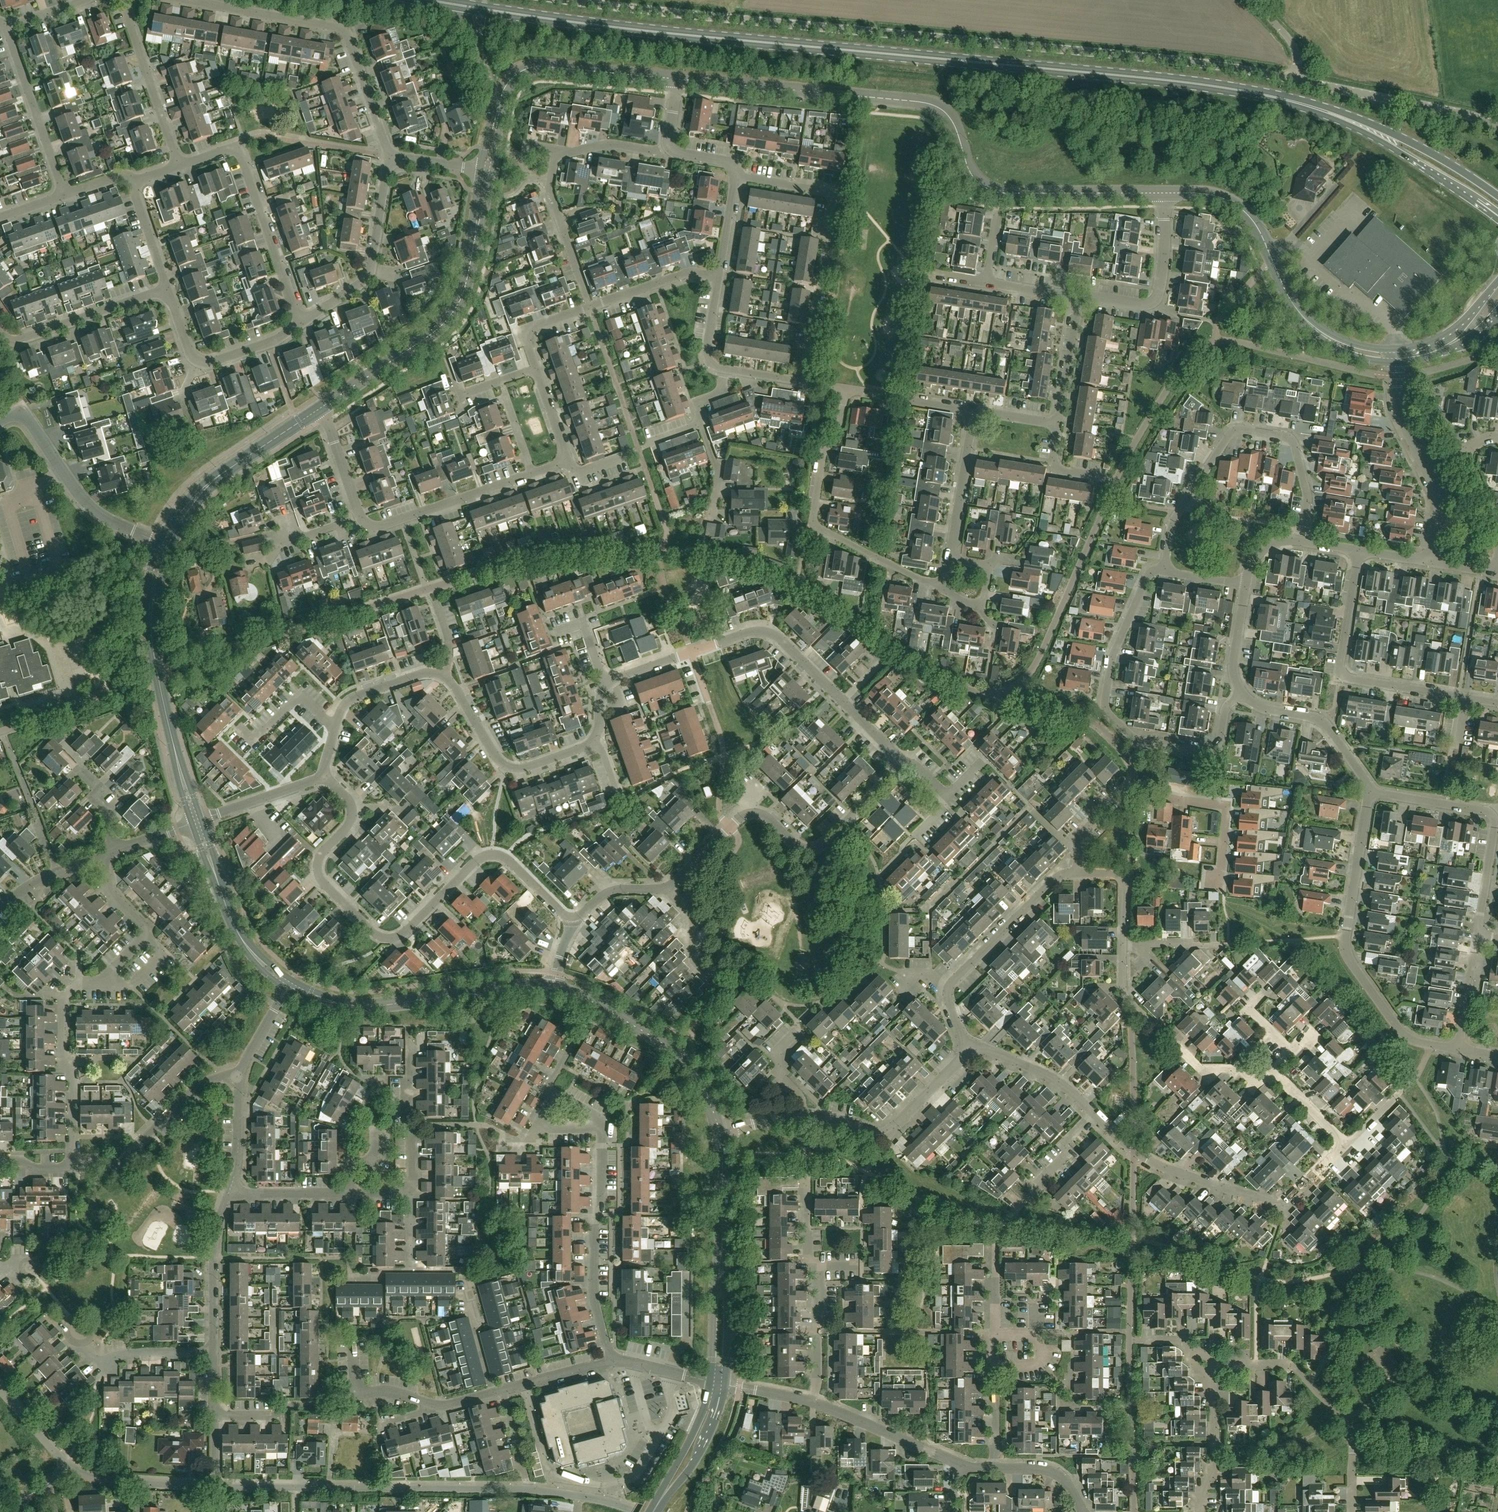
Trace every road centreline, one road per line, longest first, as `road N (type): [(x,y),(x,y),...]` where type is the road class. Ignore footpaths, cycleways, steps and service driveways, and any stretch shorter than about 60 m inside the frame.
road 1 (primary): [(1351,121),(1221,87),(628,29),(429,0)]
road 2 (unclassified): [(1299,79),(560,0)]
road 3 (tertiary): [(679,80),(938,107),(977,184),(1000,194),(1163,194)]
road 4 (residential): [(573,923),(509,861),(491,854),(407,931),(386,939),(375,934),(318,871),(352,815),(349,800),(320,776)]
road 5 (residential): [(903,763),(775,634),(760,630),(614,678)]
road 6 (residential): [(1163,571),(1146,579),(1114,653),(1105,709),(1130,736),(1205,752),(1220,744),(1225,710),(1241,696)]
road 7 (residential): [(1163,571),(1178,512),(1230,435),(1243,429),(1295,445),(1307,497),(1301,541)]
road 8 (residential): [(1367,794),(1347,953),(1406,1037),(1458,1050)]
road 9 (residential): [(668,890),(744,815),(767,816),(799,848),(821,847),(903,763)]
road 10 (tertiary): [(1163,194),(1209,194),(1247,213),(1285,291),(1320,334),(1347,349),(1396,356)]
road 11 (residential): [(1349,1145),(1292,1202),(1273,1205),(1153,1162),(1094,1114)]
road 12 (residential): [(390,156),(340,28),(188,0)]
road 13 (residential): [(944,591),(811,524),(822,456),(840,426),(845,390)]
road 14 (residential): [(1497,704),(1340,676),(1359,551)]
road 15 (residential): [(1079,874),(1083,835),(1134,787),(1226,805),(1220,884)]
road 16 (tertiary): [(164,546),(151,592),(153,642),(197,821)]
road 17 (tertiary): [(289,984),(366,1007),(510,986),(553,988)]
road 18 (residential): [(214,1487),(93,1477),(67,1465),(0,1387)]
road 19 (residential): [(1352,1511),(1353,1450),(1329,1403),(1292,1365),(1213,1366)]
road 20 (residential): [(535,369),(526,341),(532,327),(692,272),(719,277)]
road 21 (residential): [(610,1361),(594,1293),(603,1131)]
road 22 (tertiary): [(553,988),(630,1023),(678,1056),(720,1134)]
road 23 (tertiary): [(473,251),(462,298),(444,325),(321,409)]
road 24 (residential): [(524,1384),(547,1474),(624,1481),(659,1434)]
road 25 (residential): [(72,1168),(72,1066),(61,1066),(61,1005),(69,989),(101,982)]
road 26 (residential): [(164,546),(81,498),(25,414),(0,423)]
road 27 (residential): [(1433,562),(1440,505),(1397,404),(1396,356)]
road 28 (tertiary): [(321,409),(211,483),(164,546)]
road 29 (residential): [(300,324),(368,280),(390,156)]
road 30 (unclassified): [(804,1118),(891,1131),(973,1046)]
road 31 (unclassified): [(1497,127),(1299,79)]
road 32 (residential): [(594,743),(526,768),(503,765),(443,676)]
road 33 (residential): [(238,1077),(202,1083),(115,1167),(72,1168)]
road 34 (tertiary): [(500,102),(512,78),(539,67),(679,80)]
road 35 (residential): [(1236,1068),(1196,1067),(1140,1011),(1122,990),(1122,945)]
road 36 (tertiary): [(197,821),(241,935),(289,984)]
road 37 (residential): [(300,324),(236,145)]
road 38 (residential): [(834,198),(804,382)]
road 39 (residential): [(1078,300),(1156,300),(1163,194)]
road 40 (residential): [(533,475),(380,527),(360,518)]
road 41 (residential): [(948,992),(1058,878),(1079,874)]
road 42 (residential): [(65,195),(7,27)]
road 43 (primary): [(1351,121),(1497,222)]
road 44 (residential): [(167,288),(23,339),(0,331)]
road 45 (residential): [(178,165),(127,0)]
road 46 (residential): [(214,1352),(133,1353),(101,1363),(73,1340),(73,1320)]
road 47 (residential): [(1241,696),(1328,728),(1367,794)]
road 48 (primary): [(1497,196),(1405,140),(1351,121)]
road 49 (residential): [(963,1468),(814,1403)]
road 50 (residential): [(214,1352),(214,1243),(229,1194)]
road 51 (residential): [(412,1194),(409,1040)]
road 52 (residential): [(269,343),(198,361),(167,288)]
road 53 (residential): [(950,560),(974,411)]
road 54 (residential): [(214,1416),(277,1416),(290,1406),(360,1396)]
road 55 (residential): [(1199,1511),(1215,1476),(1213,1366)]
road 56 (residential): [(367,1488),(220,1487)]
road 57 (residential): [(232,723),(253,744),(301,697),(335,728)]
road 58 (tertiary): [(720,1134),(721,1275)]
road 59 (unclassified): [(1094,1114),(1032,1069),(973,1046)]
road 60 (residential): [(582,287),(549,189),(560,155)]
road 61 (residential): [(814,1403),(818,1267)]
road 62 (residential): [(443,676),(426,672),(348,699),(335,728)]
road 63 (residential): [(320,776),(197,821)]
road 64 (residential): [(974,411),(845,390)]
road 65 (residential): [(1493,819),(1367,794)]
road 66 (residential): [(1021,1204),(1070,1153),(1062,1145),(1094,1114)]
road 67 (tertiary): [(664,1494),(694,1462),(723,1385)]
road 68 (residential): [(1058,424),(1078,300)]
road 69 (residential): [(491,1393),(467,1270)]
road 70 (residential): [(352,1194),(229,1194)]
road 71 (tertiary): [(710,1382),(664,1494)]

